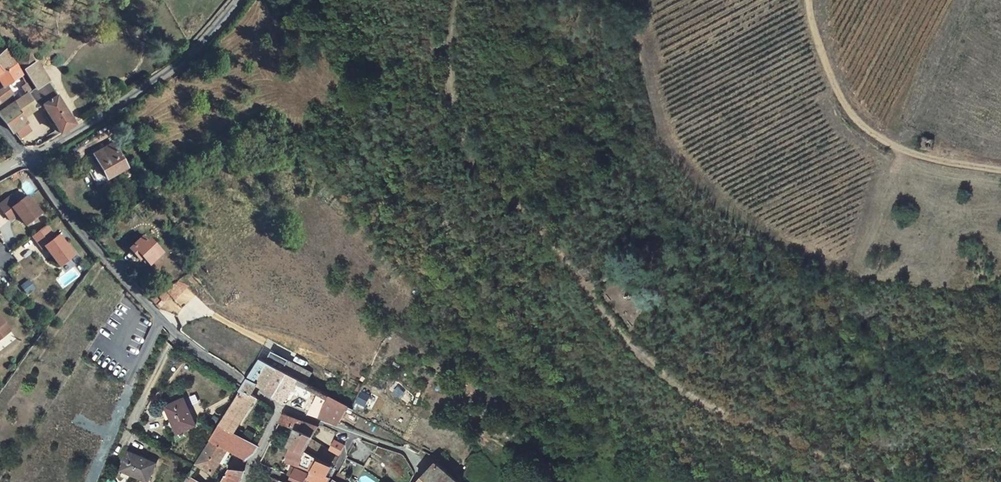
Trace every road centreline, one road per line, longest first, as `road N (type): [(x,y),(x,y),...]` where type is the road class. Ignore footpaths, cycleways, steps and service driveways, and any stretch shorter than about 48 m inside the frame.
road 1 (residential): [(24,159),(58,210),(162,322),(246,383)]
road 2 (track): [(809,0),(827,72),(856,126),(891,146),(1000,171)]
road 3 (unclassified): [(24,159),(159,75),(238,0)]
road 4 (residential): [(414,481),(420,472),(406,451),(281,408)]

